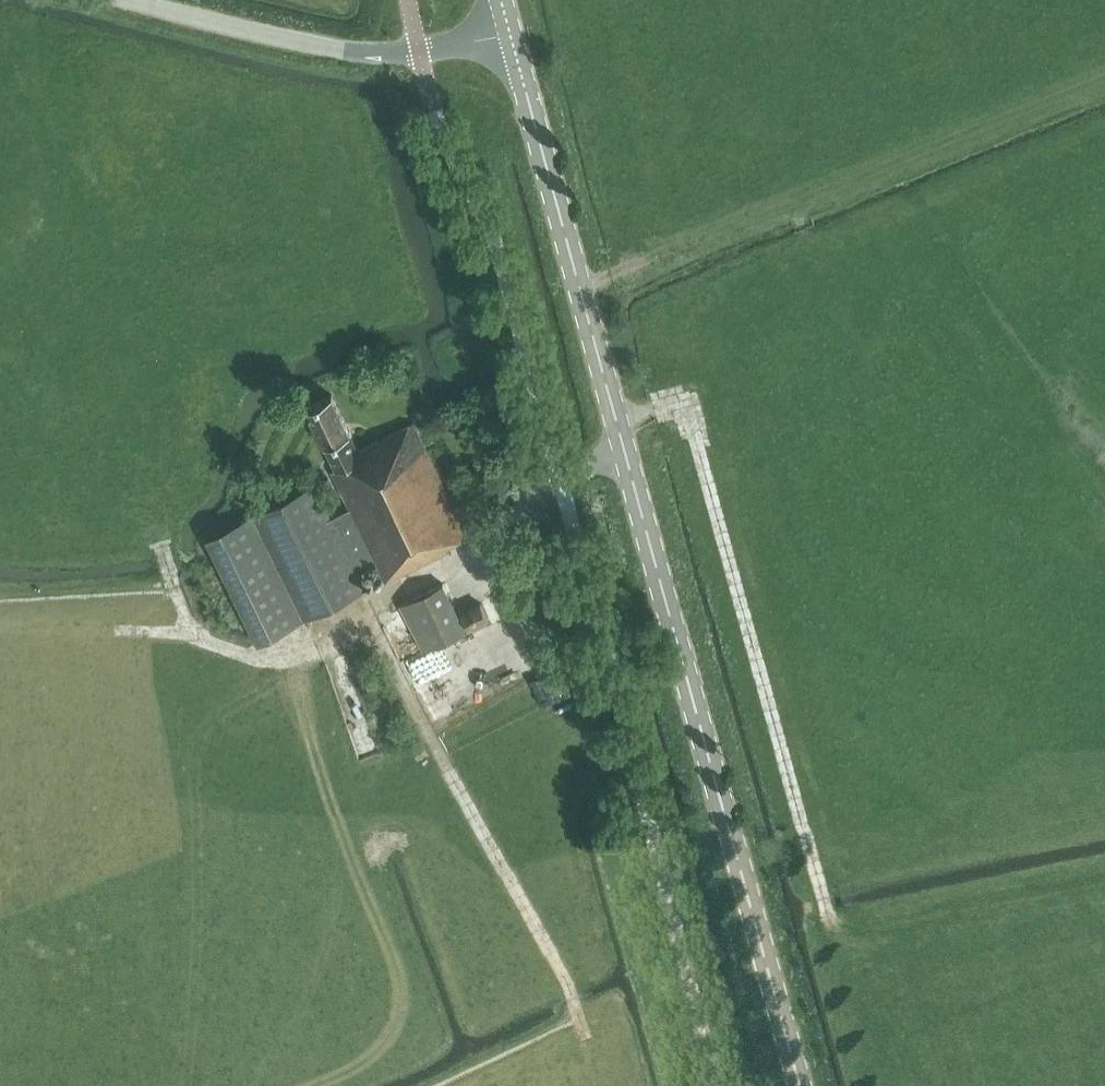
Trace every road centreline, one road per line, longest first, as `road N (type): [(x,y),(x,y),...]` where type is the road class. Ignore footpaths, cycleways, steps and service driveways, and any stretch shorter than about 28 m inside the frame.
road 1 (secondary): [(799,1085),(511,34)]
road 2 (track): [(829,920),(686,401),(616,419)]
road 3 (track): [(586,1041),(566,981),(360,604)]
road 4 (track): [(378,594),(261,651),(196,634),(115,631)]
road 5 (tertiary): [(135,0),(339,50),(389,53)]
road 6 (tertiary): [(511,34),(389,53)]

